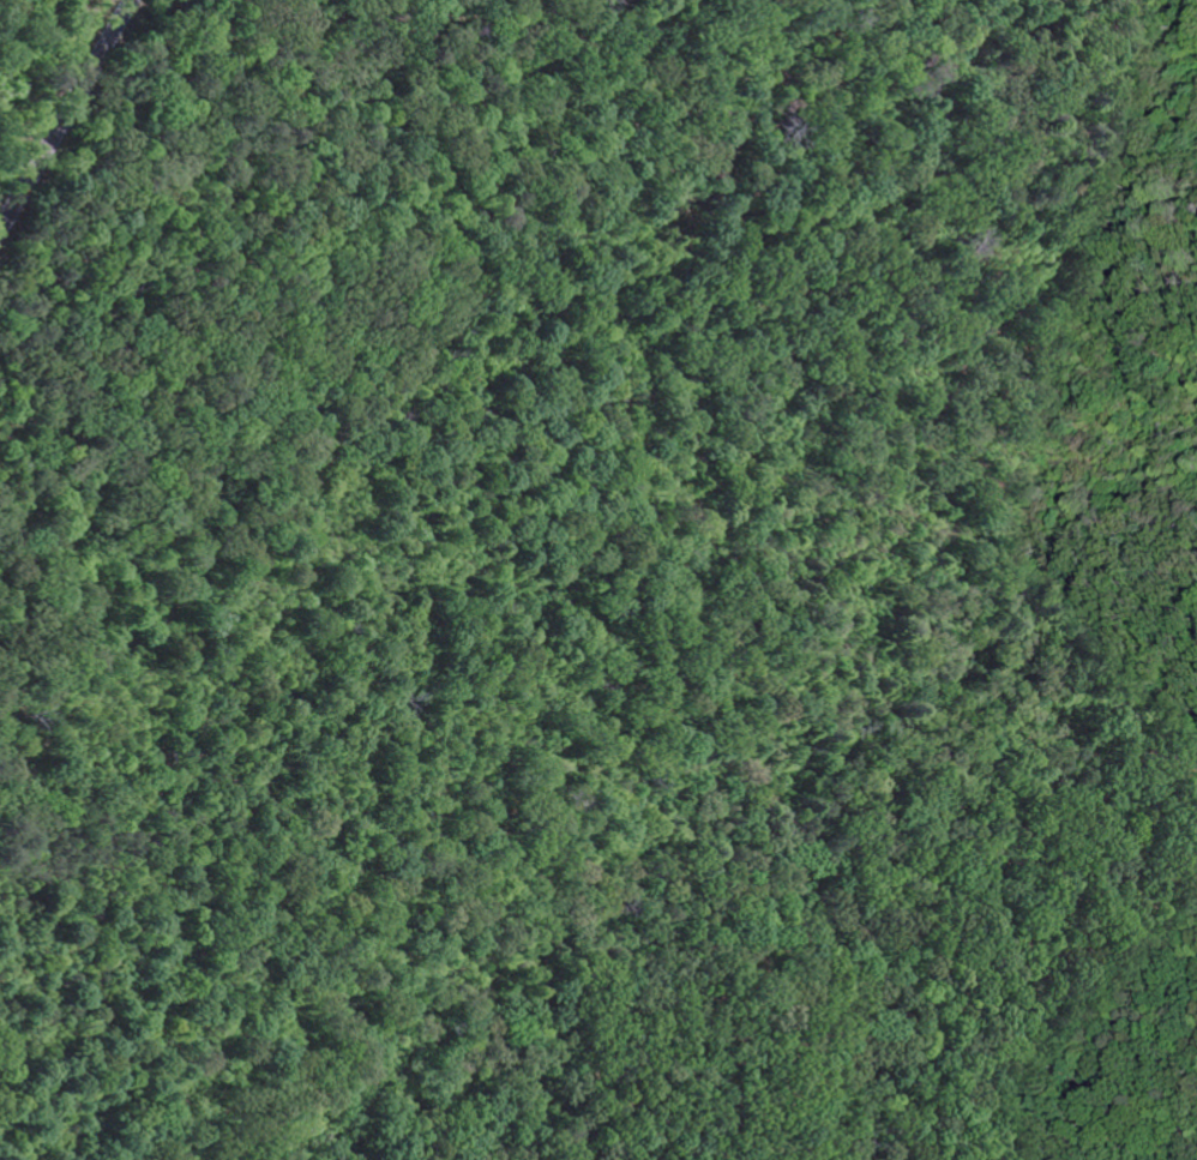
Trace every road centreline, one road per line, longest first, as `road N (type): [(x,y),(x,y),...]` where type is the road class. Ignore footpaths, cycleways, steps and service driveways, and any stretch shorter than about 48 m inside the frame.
road 1 (secondary): [(0,234),(135,0)]

